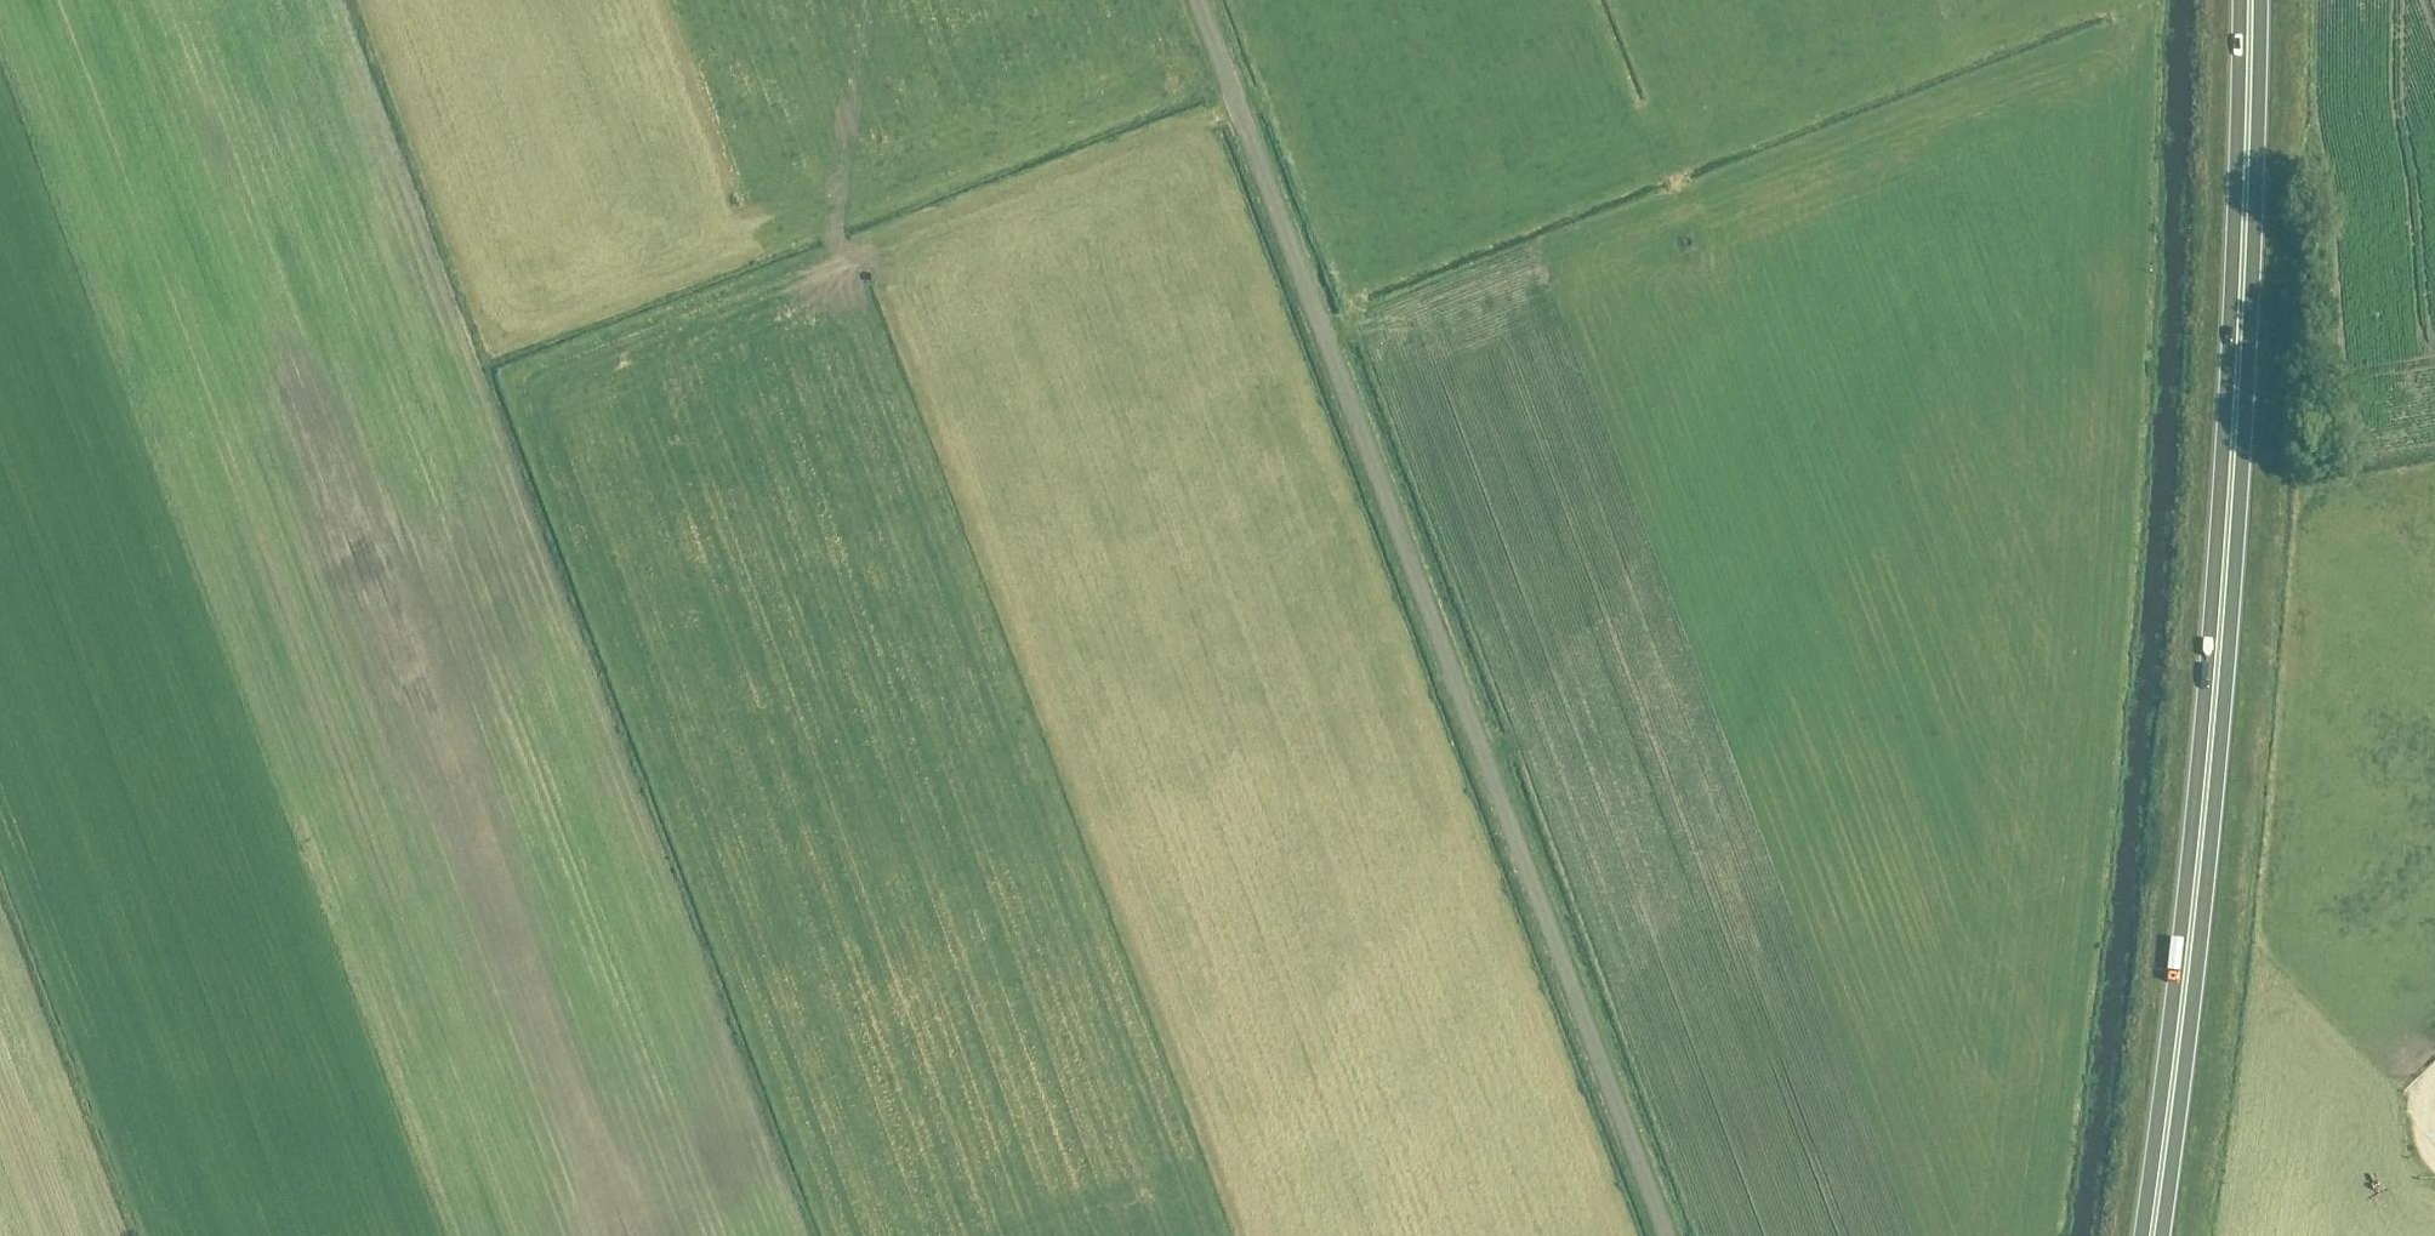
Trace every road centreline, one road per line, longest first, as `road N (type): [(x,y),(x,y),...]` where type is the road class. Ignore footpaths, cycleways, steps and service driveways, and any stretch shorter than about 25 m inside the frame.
road 1 (unclassified): [(1670,1235),(1201,0)]
road 2 (trunk): [(2148,1235),(2231,502),(2256,0)]

